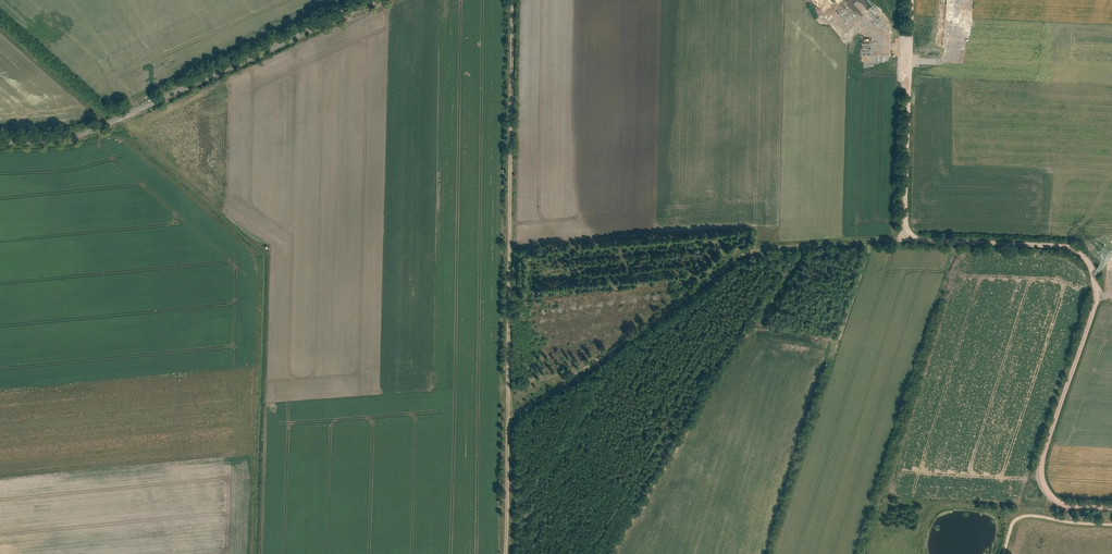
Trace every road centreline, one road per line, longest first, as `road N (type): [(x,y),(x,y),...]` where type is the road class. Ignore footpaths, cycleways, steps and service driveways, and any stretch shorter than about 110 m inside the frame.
road 1 (track): [(911,0),(903,238),(1061,246),(1088,263),(1096,297),(1044,477),(1058,500),(1111,505)]
road 2 (track): [(506,553),(513,0)]
road 3 (residential): [(380,0),(80,137),(0,143)]
road 4 (track): [(804,244),(741,257),(508,419)]
road 5 (track): [(903,238),(804,244),(761,316)]

